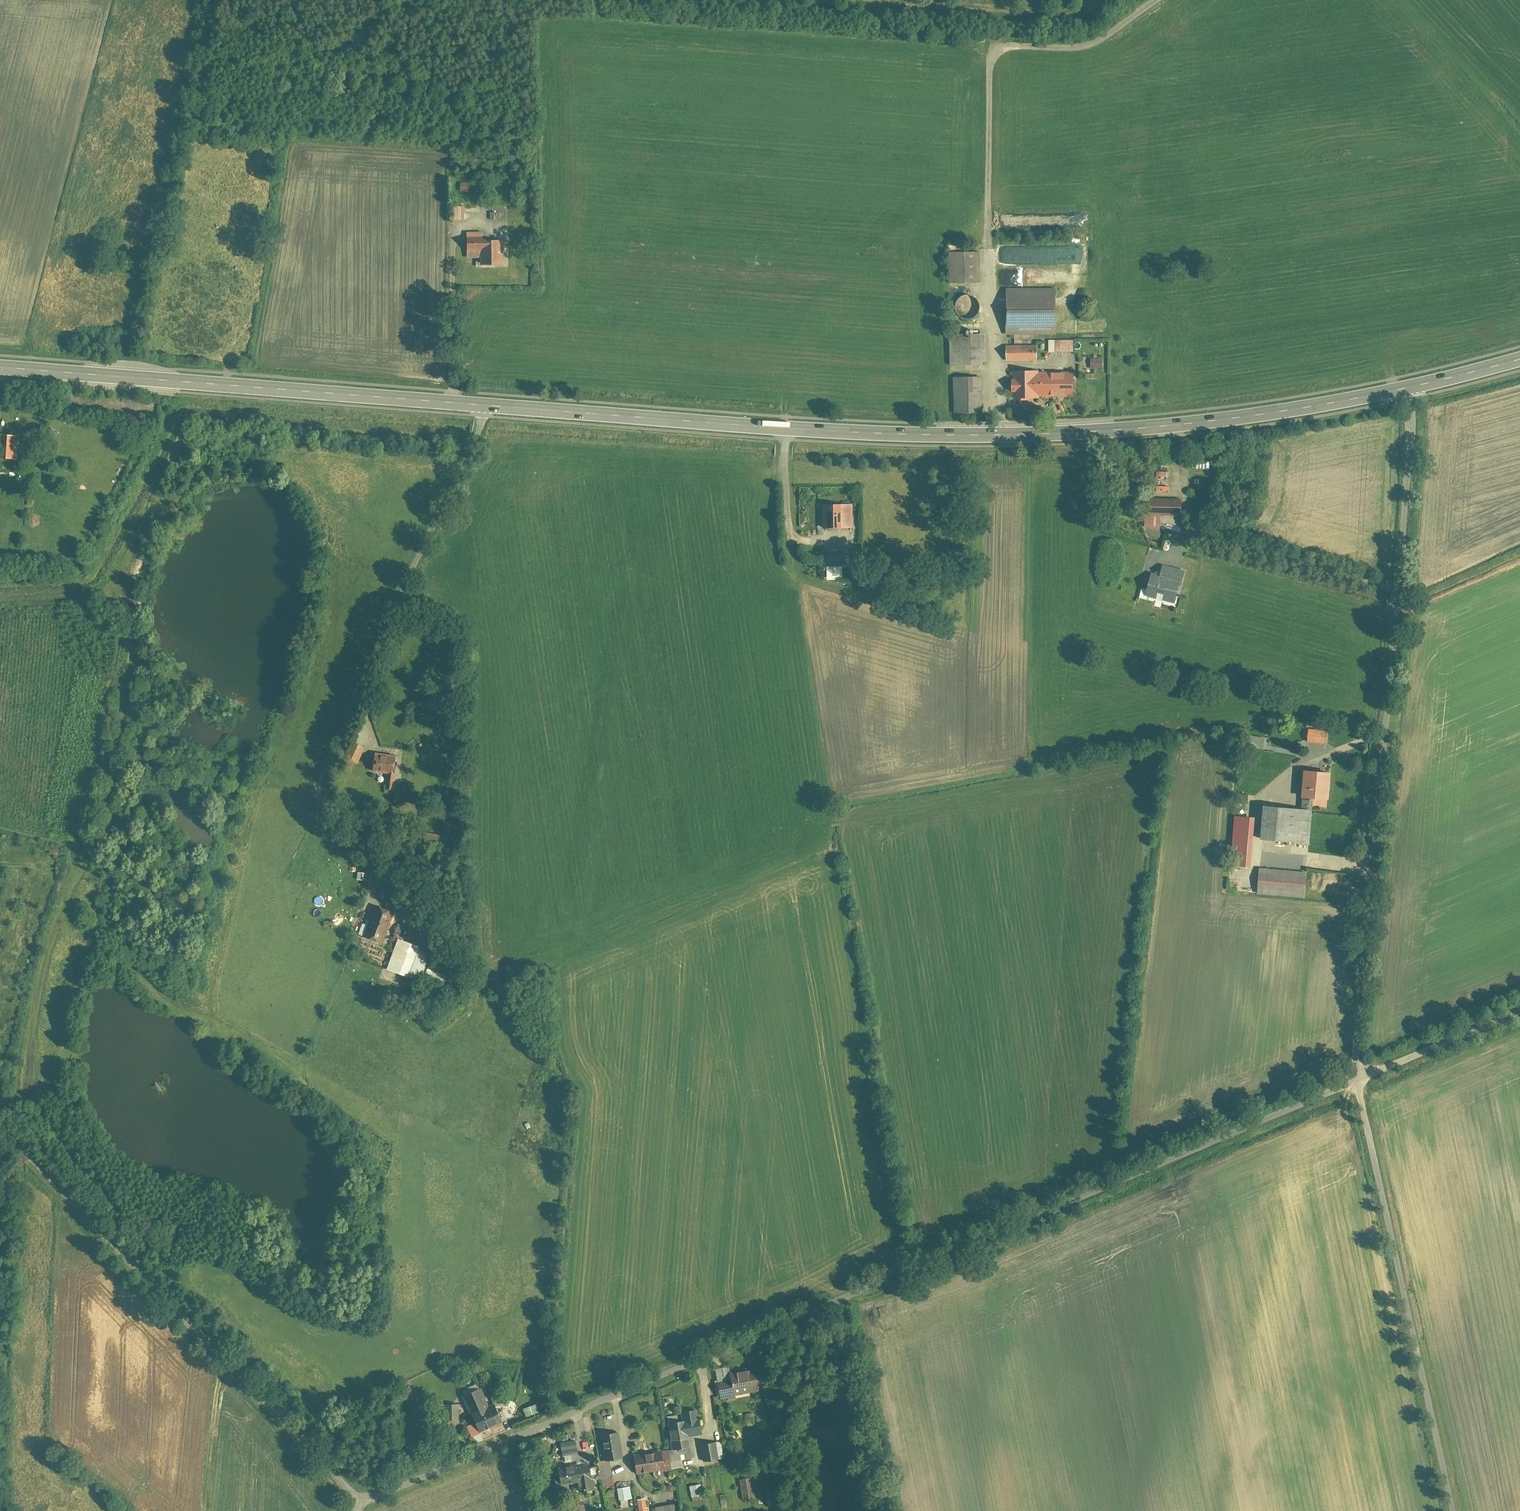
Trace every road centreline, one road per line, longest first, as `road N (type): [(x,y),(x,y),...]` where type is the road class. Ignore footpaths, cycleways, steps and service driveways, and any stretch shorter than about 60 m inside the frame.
road 1 (residential): [(356,1503),(1356,1078)]
road 2 (primary): [(484,403),(998,435),(1220,420),(1405,387)]
road 3 (residential): [(1405,387),(1412,430),(1356,1078)]
road 4 (residential): [(484,403),(320,769),(322,797),(373,856),(377,887)]
road 5 (residential): [(356,1503),(0,1128)]
road 6 (primary): [(0,368),(484,403)]
road 7 (residential): [(1356,1078),(1453,1510)]
road 8 (track): [(1158,0),(1090,47),(994,48),(988,244)]
road 9 (track): [(1396,591),(1177,528),(1183,490),(1170,487),(1174,423)]
road 10 (track): [(998,435),(988,244)]
road 11 (residential): [(1356,1078),(1519,1010)]
road 12 (track): [(451,401),(449,287),(460,229)]

